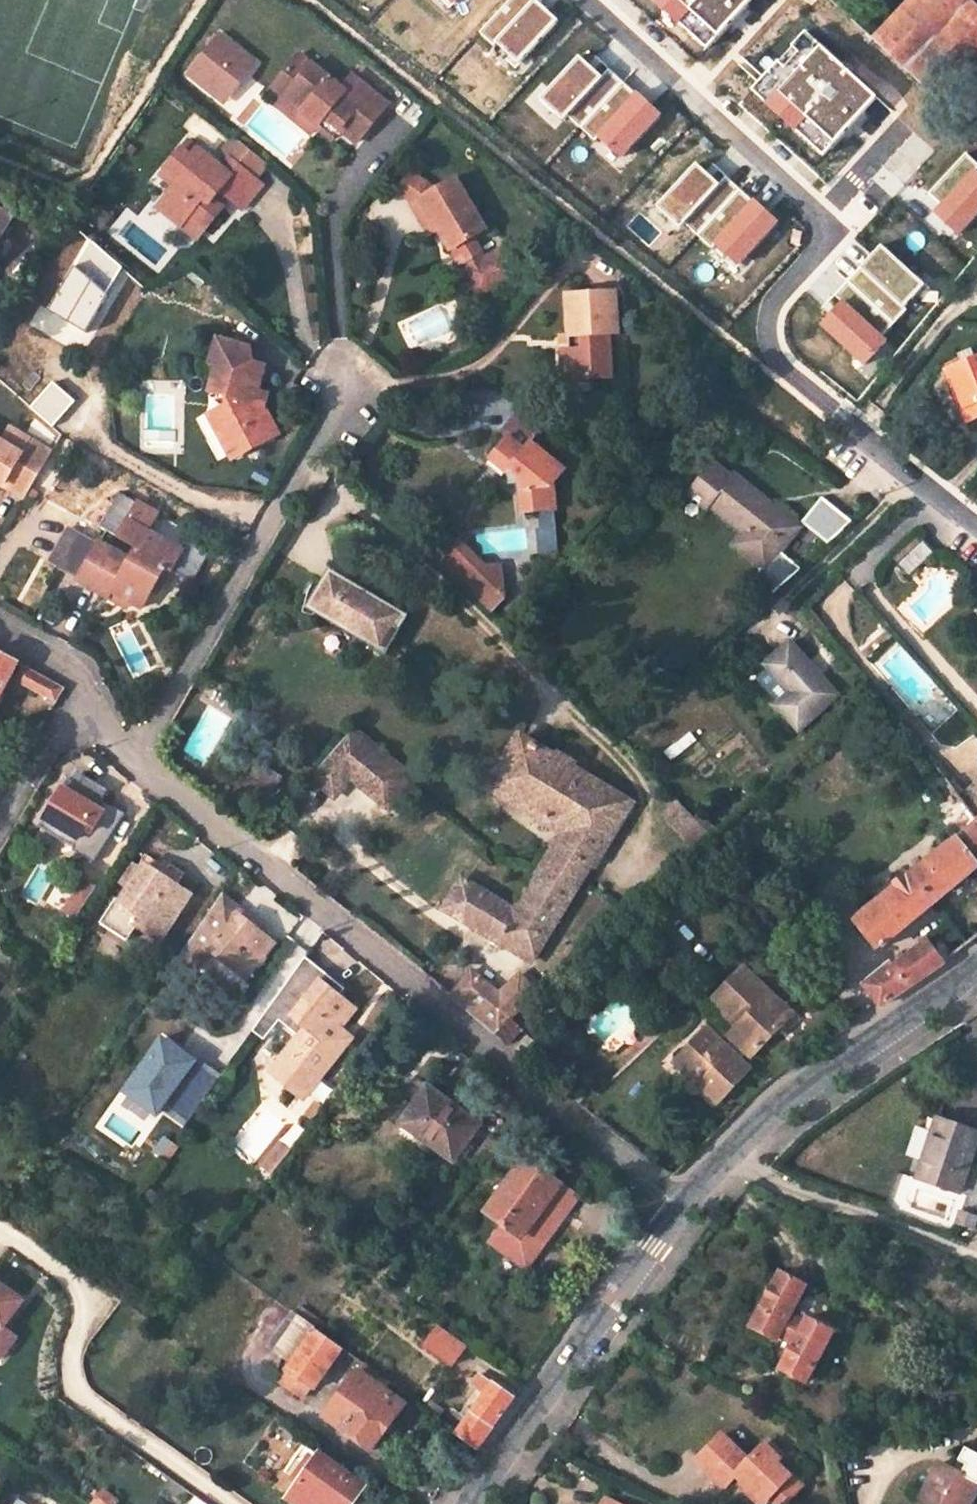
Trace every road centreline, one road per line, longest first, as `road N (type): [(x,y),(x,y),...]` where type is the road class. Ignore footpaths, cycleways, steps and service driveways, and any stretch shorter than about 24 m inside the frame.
road 1 (residential): [(686,1207),(136,760)]
road 2 (residential): [(136,760),(340,400)]
road 3 (unclassified): [(481,1503),(686,1207)]
road 4 (unclassified): [(731,1162),(795,1095),(976,973)]
road 5 (unclassified): [(976,1257),(731,1162)]
road 6 (residential): [(859,452),(976,548)]
road 7 (residential): [(78,715),(0,830)]
road 8 (residential): [(0,637),(78,678),(78,715)]

